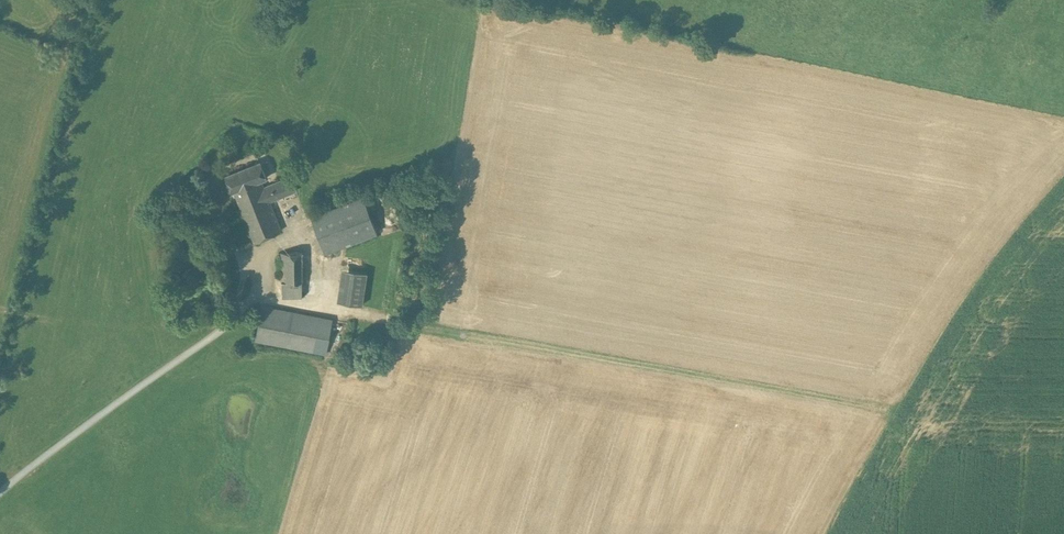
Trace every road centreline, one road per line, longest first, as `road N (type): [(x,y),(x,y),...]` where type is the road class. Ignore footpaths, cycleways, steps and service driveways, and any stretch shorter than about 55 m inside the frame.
road 1 (track): [(0,492),(239,317),(256,296),(267,256),(284,239),(304,237),(312,297),(310,305),(286,302)]

